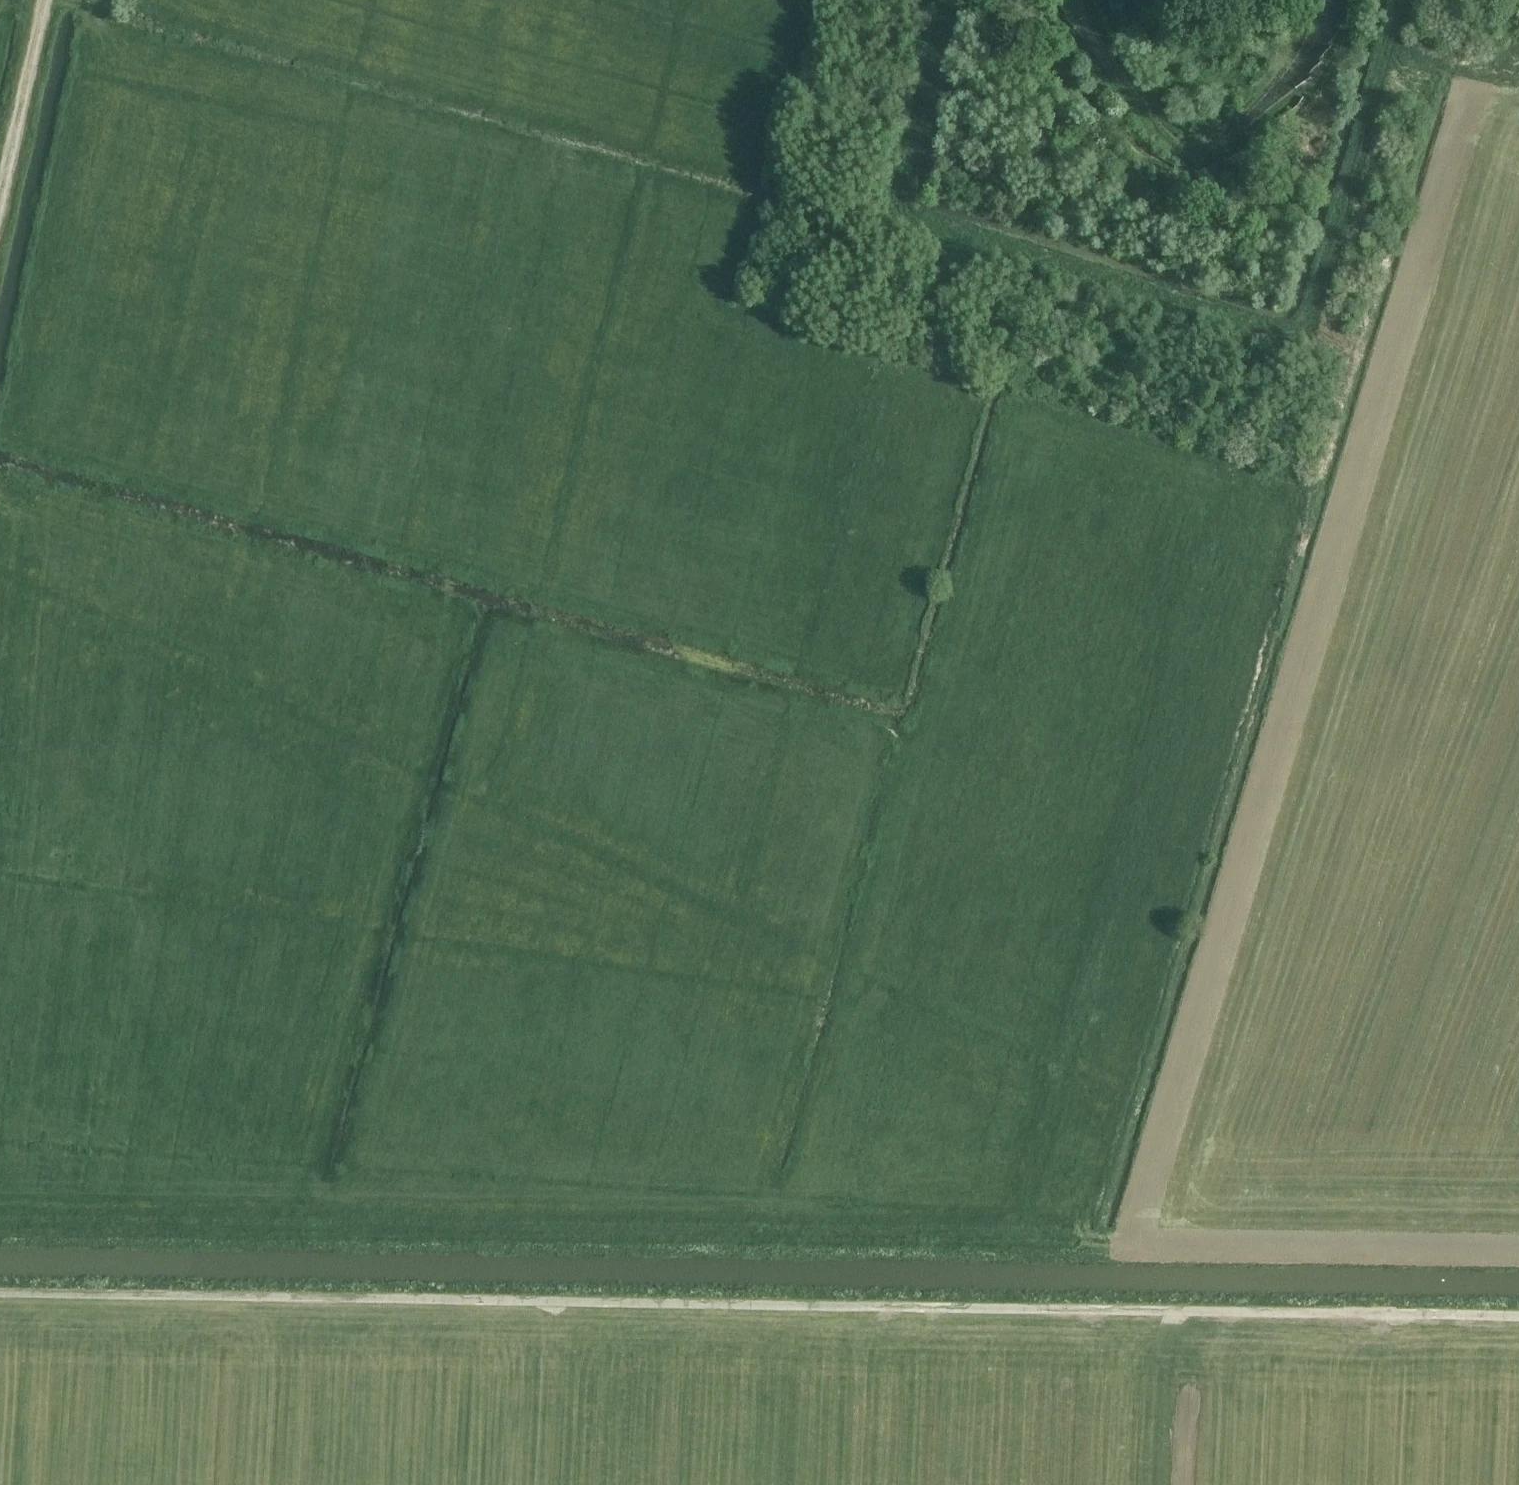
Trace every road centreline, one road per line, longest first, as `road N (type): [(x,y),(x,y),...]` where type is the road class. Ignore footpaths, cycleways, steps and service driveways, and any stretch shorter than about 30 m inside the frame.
road 1 (track): [(0,1292),(1518,1314)]

